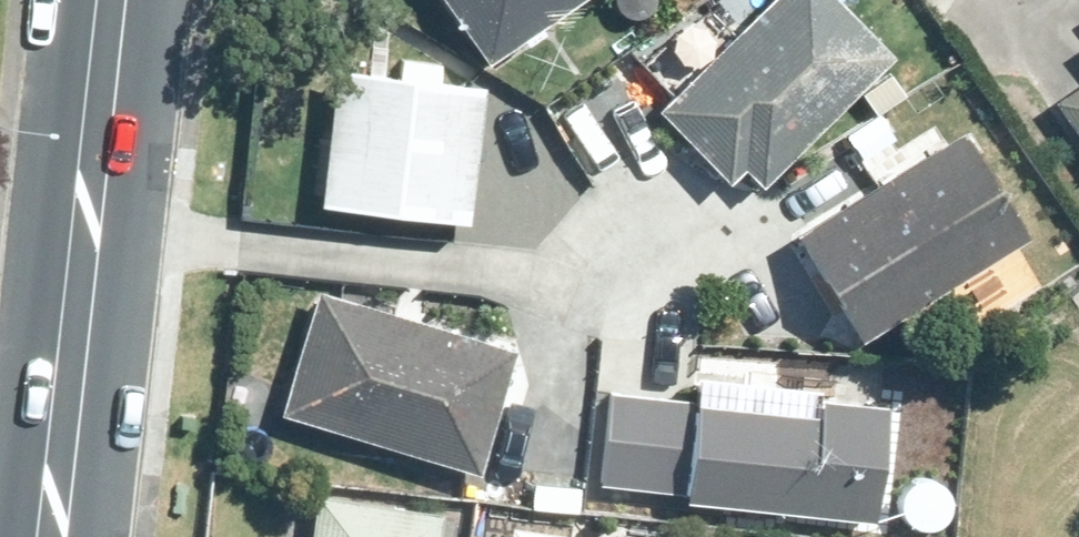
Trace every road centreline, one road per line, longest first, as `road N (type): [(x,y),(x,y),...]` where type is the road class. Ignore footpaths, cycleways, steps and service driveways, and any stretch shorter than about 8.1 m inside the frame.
road 1 (primary): [(44,536),(105,0)]

